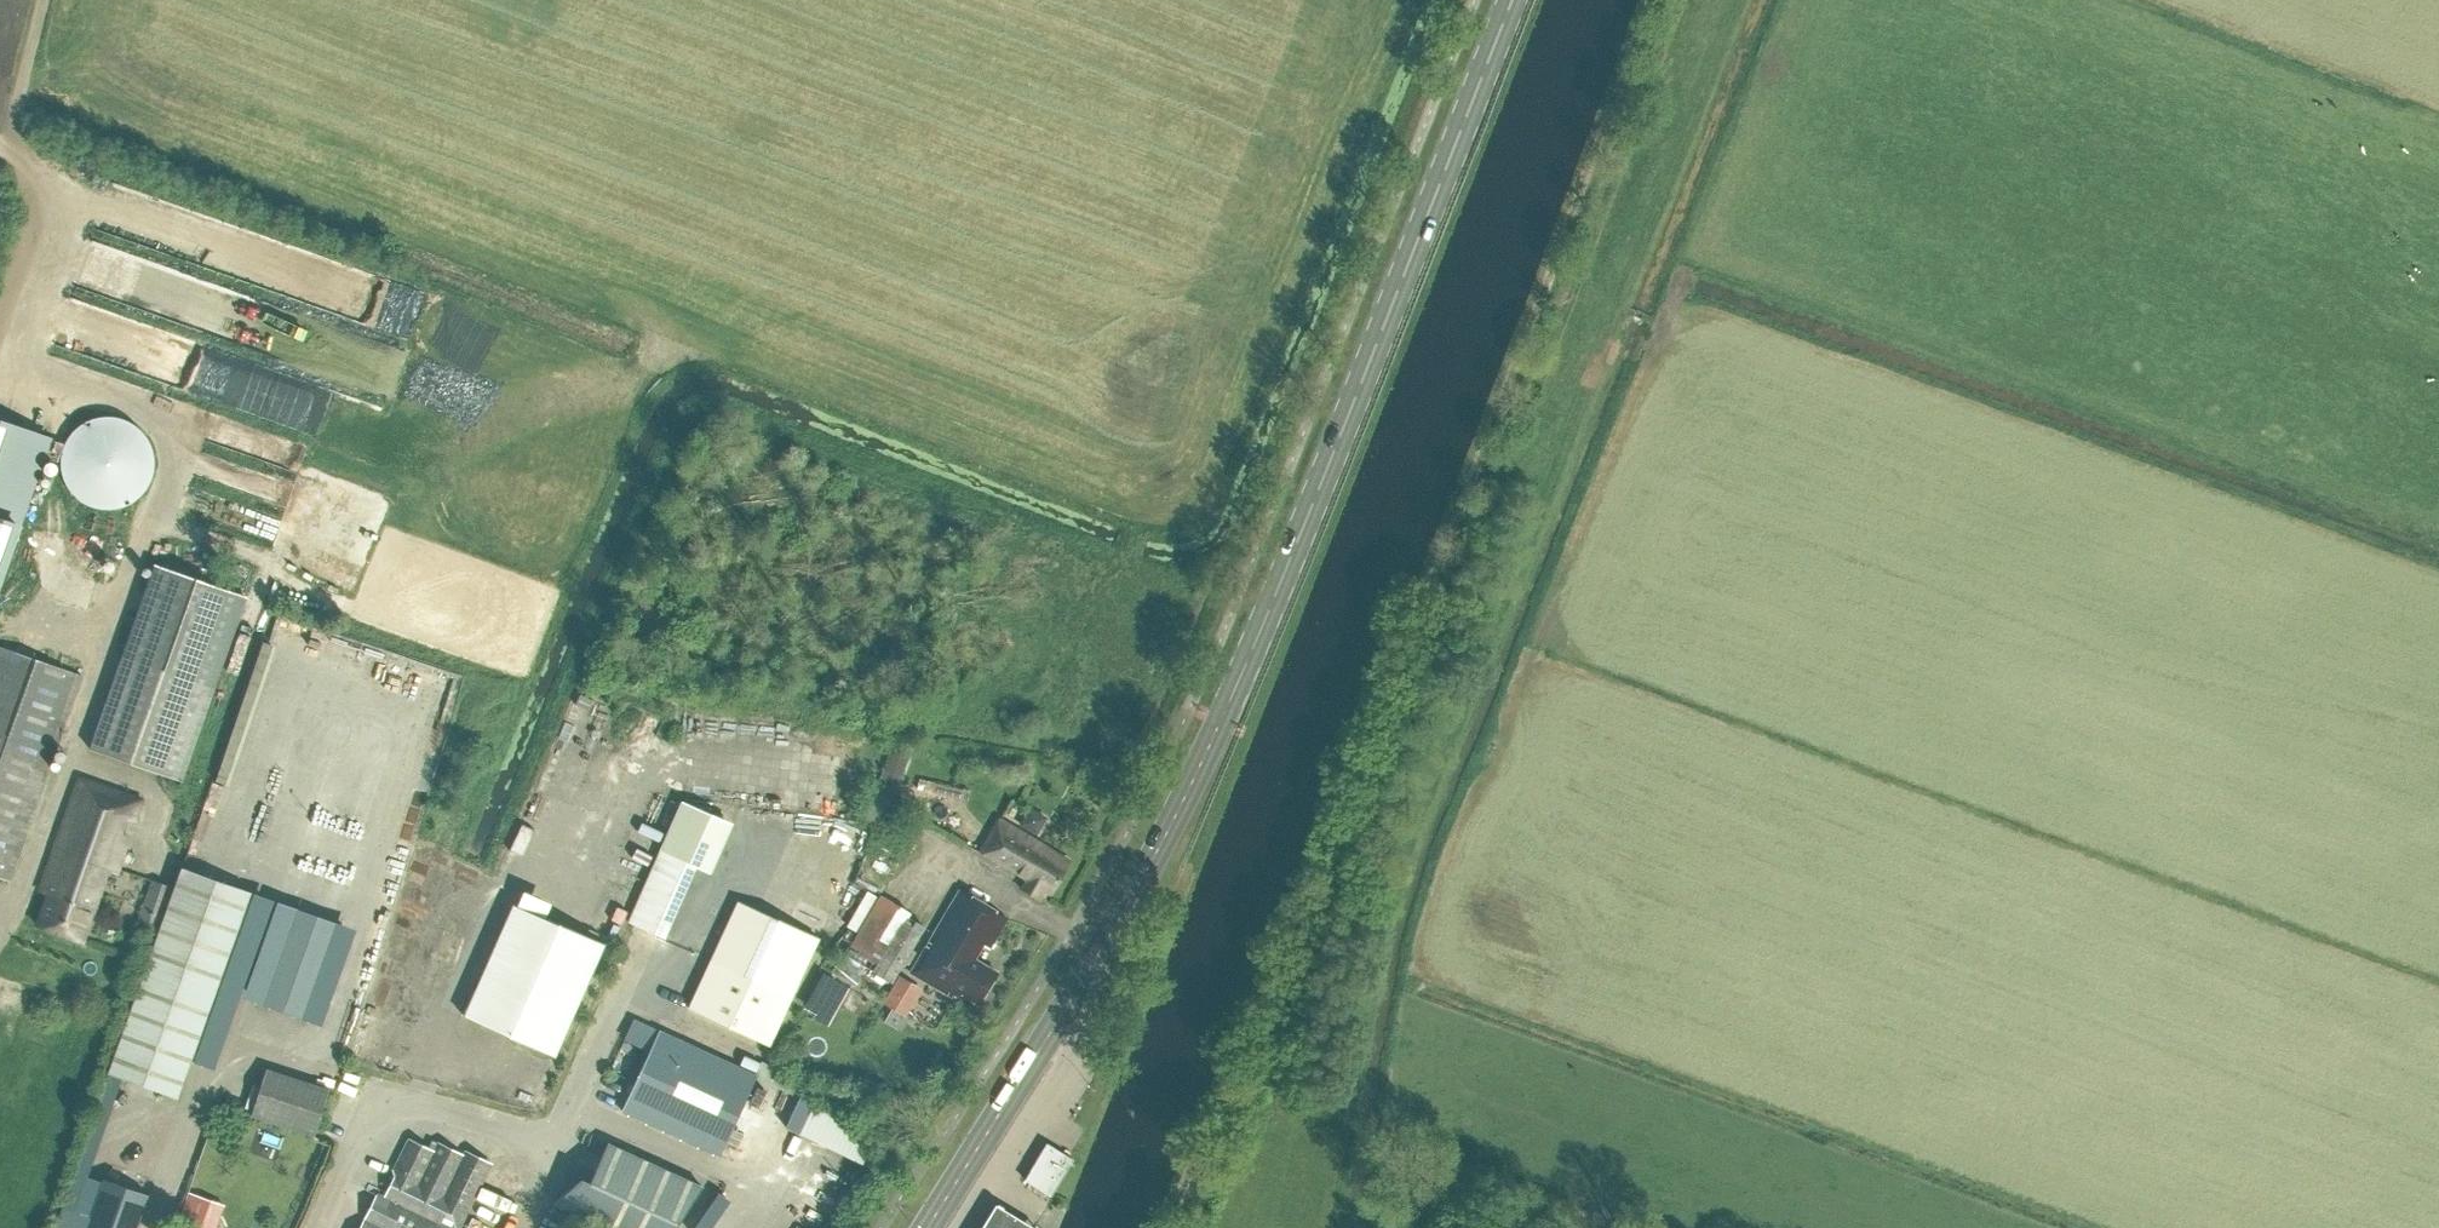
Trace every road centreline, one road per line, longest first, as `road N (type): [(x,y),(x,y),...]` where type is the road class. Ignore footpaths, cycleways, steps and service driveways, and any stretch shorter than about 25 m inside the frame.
road 1 (primary): [(927,1227),(1154,856),(1222,718),(1510,0)]
road 2 (track): [(1657,0),(1168,1227)]
road 3 (track): [(33,0),(7,140),(54,200)]

